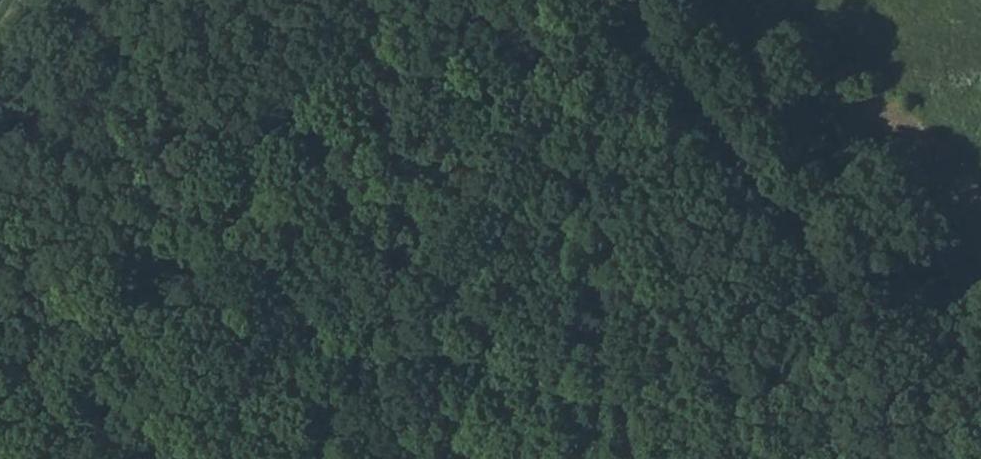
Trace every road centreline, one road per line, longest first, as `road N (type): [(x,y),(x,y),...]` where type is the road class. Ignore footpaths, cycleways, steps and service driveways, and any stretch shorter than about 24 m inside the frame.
road 1 (unclassified): [(980,376),(752,60),(726,0)]

